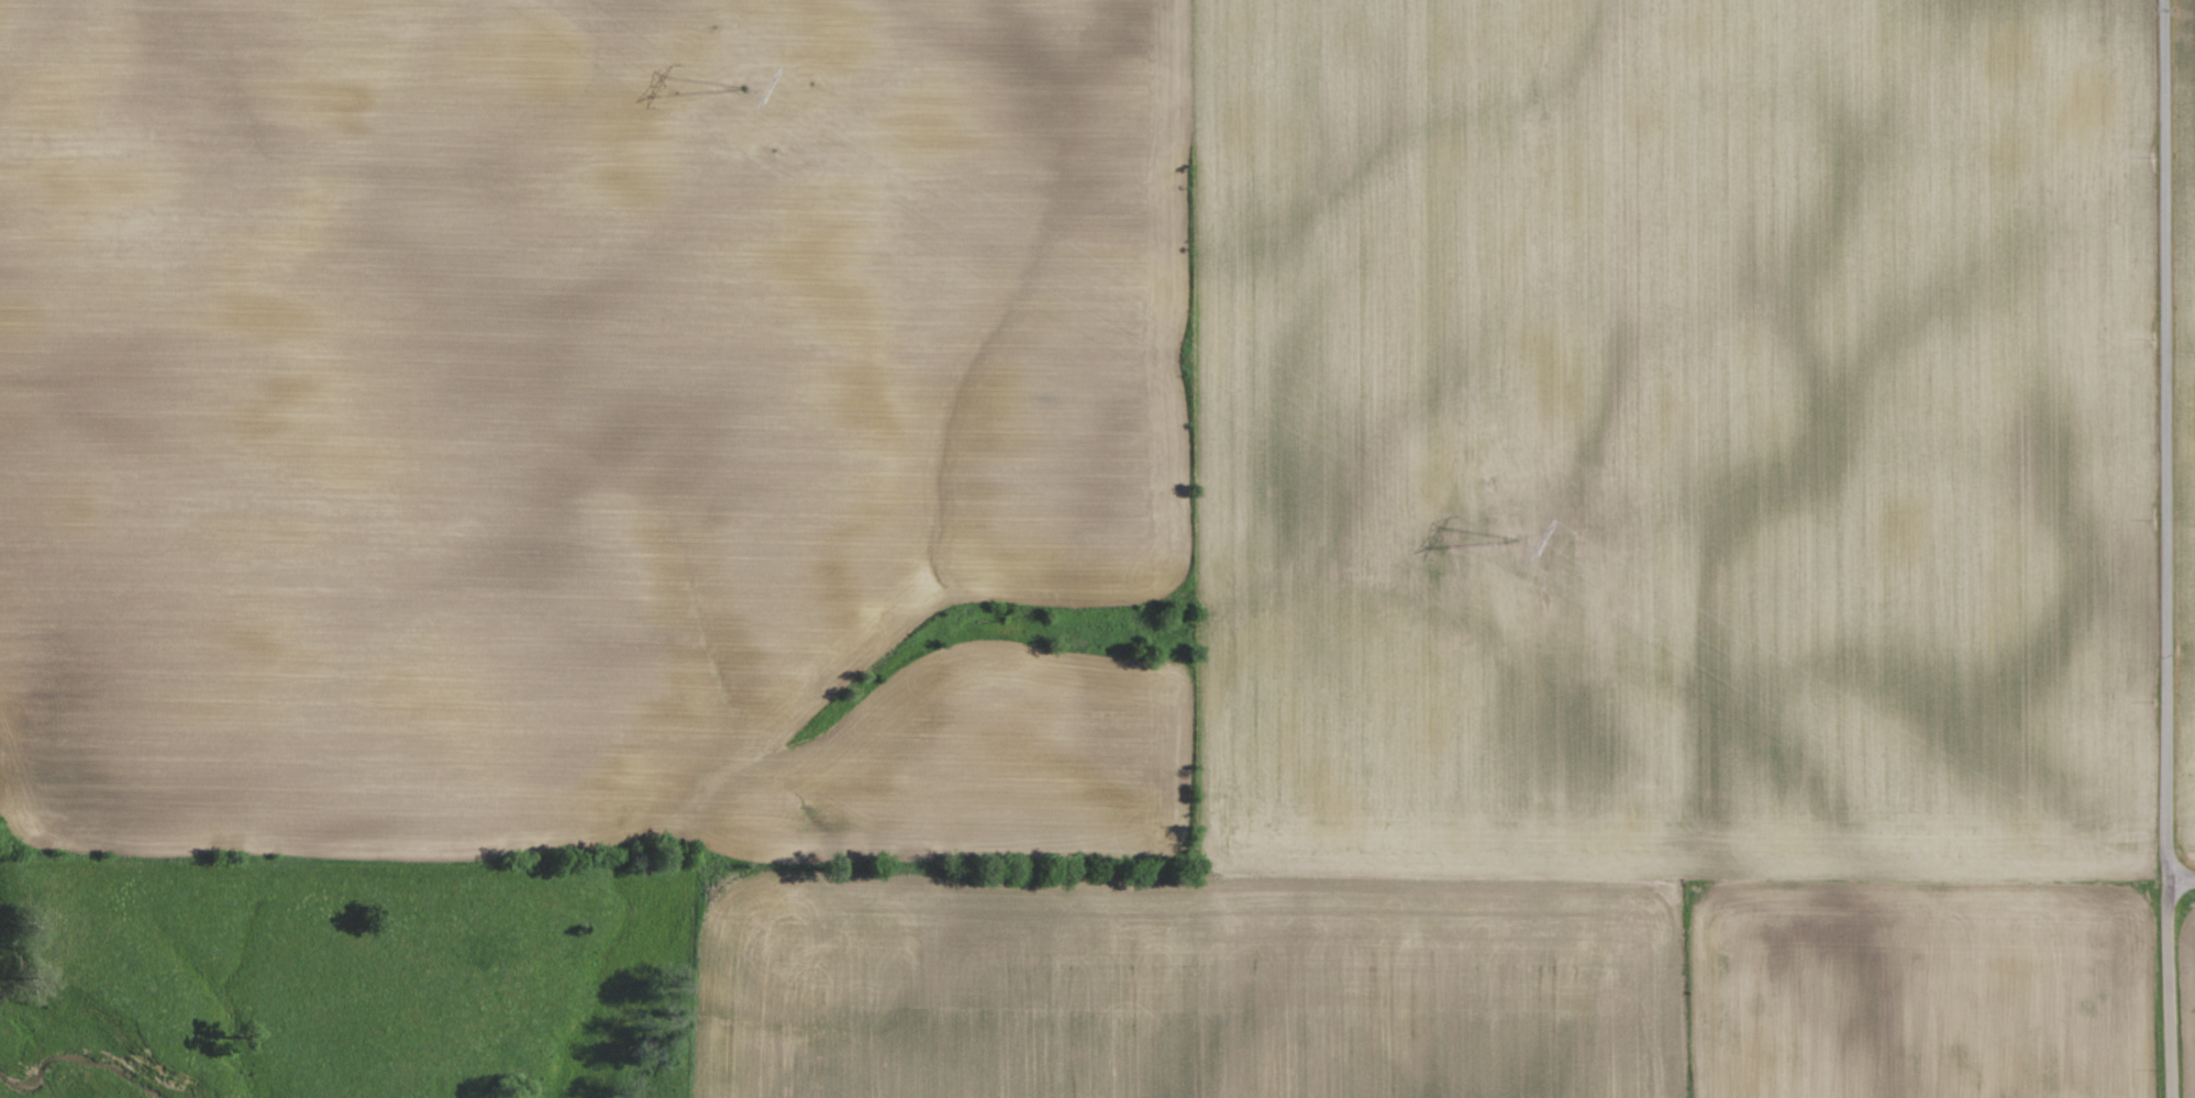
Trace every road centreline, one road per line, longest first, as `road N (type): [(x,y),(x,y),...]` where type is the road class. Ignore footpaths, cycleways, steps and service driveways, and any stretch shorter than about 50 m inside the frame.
road 1 (residential): [(2173,1097),(2166,0)]

